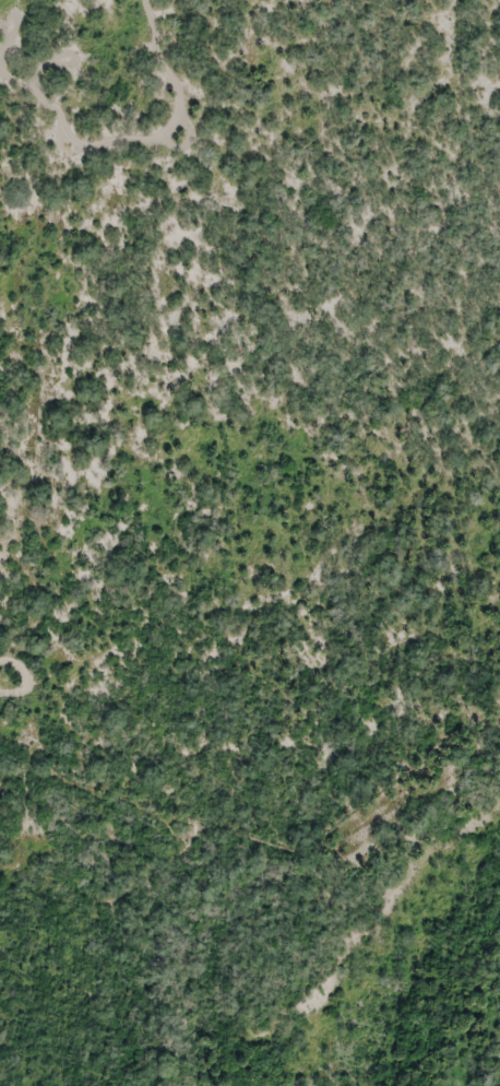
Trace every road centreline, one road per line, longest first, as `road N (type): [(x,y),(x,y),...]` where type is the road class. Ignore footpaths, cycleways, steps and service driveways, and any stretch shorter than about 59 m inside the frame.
road 1 (track): [(0,71),(60,111),(82,146),(164,141),(184,118),(186,103),(162,60),(149,0)]

